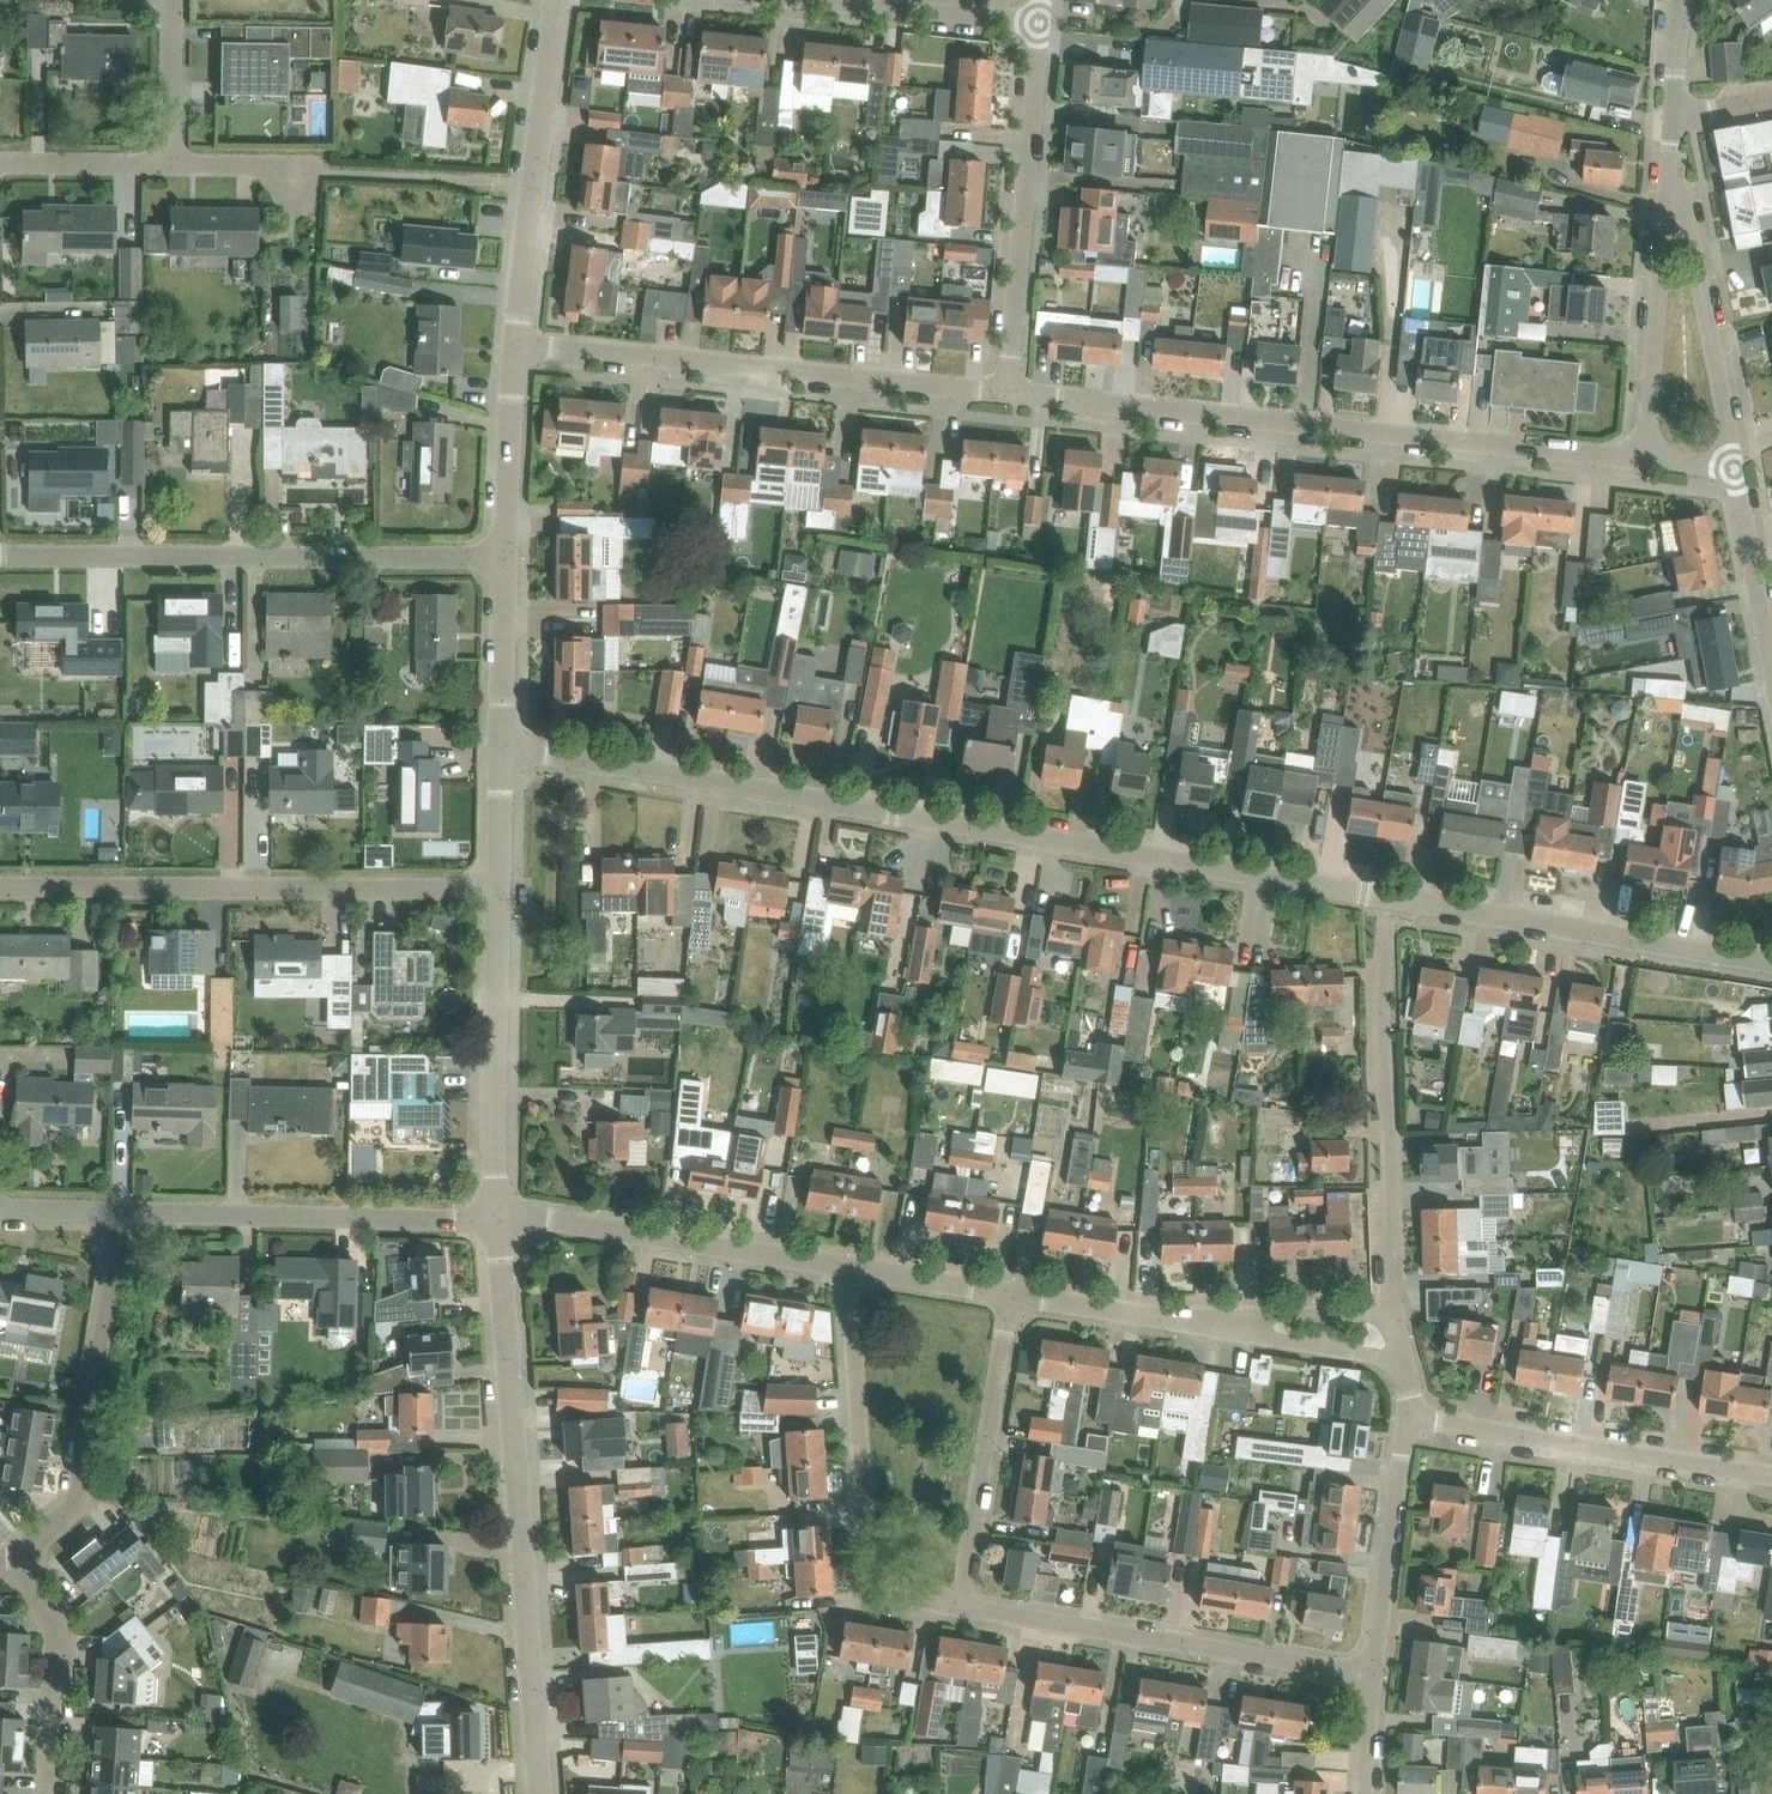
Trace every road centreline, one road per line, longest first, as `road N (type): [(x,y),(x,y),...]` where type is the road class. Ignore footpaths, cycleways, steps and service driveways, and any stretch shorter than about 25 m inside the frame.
road 1 (residential): [(1392,897),(501,744)]
road 2 (residential): [(1006,392),(1648,459)]
road 3 (residential): [(539,1793),(499,1219)]
road 4 (unclassified): [(504,558),(0,555)]
road 5 (residential): [(0,886),(500,885)]
road 6 (residential): [(515,343),(1006,392)]
road 7 (residential): [(1373,1677),(961,1605)]
road 8 (residential): [(1390,1314),(1392,1126),(1382,988),(1392,897)]
road 9 (unclassified): [(851,1269),(869,1573),(884,1594),(961,1605)]
road 10 (residential): [(1771,961),(1392,897)]
road 11 (residential): [(13,1558),(76,1498),(124,1211)]
road 12 (residential): [(499,1219),(124,1211)]
road 13 (unclassified): [(1006,392),(1040,22)]
road 14 (residential): [(1771,1474),(1408,1418)]
road 15 (residential): [(851,1269),(556,1220),(499,1219)]
road 16 (unclassified): [(515,343),(558,0)]
road 17 (unclassified): [(499,1219),(500,885)]
road 18 (unclassified): [(961,1605),(1009,1294)]
road 19 (residential): [(1735,468),(1700,256),(1670,181)]
road 20 (residential): [(1670,181),(1653,240),(1648,459)]
road 21 (residential): [(1373,1677),(1408,1418)]
road 22 (residential): [(52,1793),(60,1639),(13,1558)]
road 23 (residential): [(1403,1363),(1164,1320)]
road 24 (residential): [(1390,1314),(1164,1320)]
road 25 (unclassified): [(504,558),(515,343)]
road 26 (unclassified): [(1040,22),(828,0)]
road 27 (residential): [(1771,659),(1735,468)]
road 28 (unclassified): [(501,744),(504,558)]
road 29 (residential): [(0,163),(170,161)]
road 30 (residential): [(1009,1294),(851,1269)]
road 31 (residential): [(1164,1320),(1009,1294)]
road 32 (residential): [(170,161),(171,5)]
road 33 (residential): [(170,161),(315,165)]
road 34 (unclassified): [(500,885),(501,744)]
road 35 (residential): [(124,1211),(0,1209)]
road 36 (residential): [(1674,119),(1687,0)]

